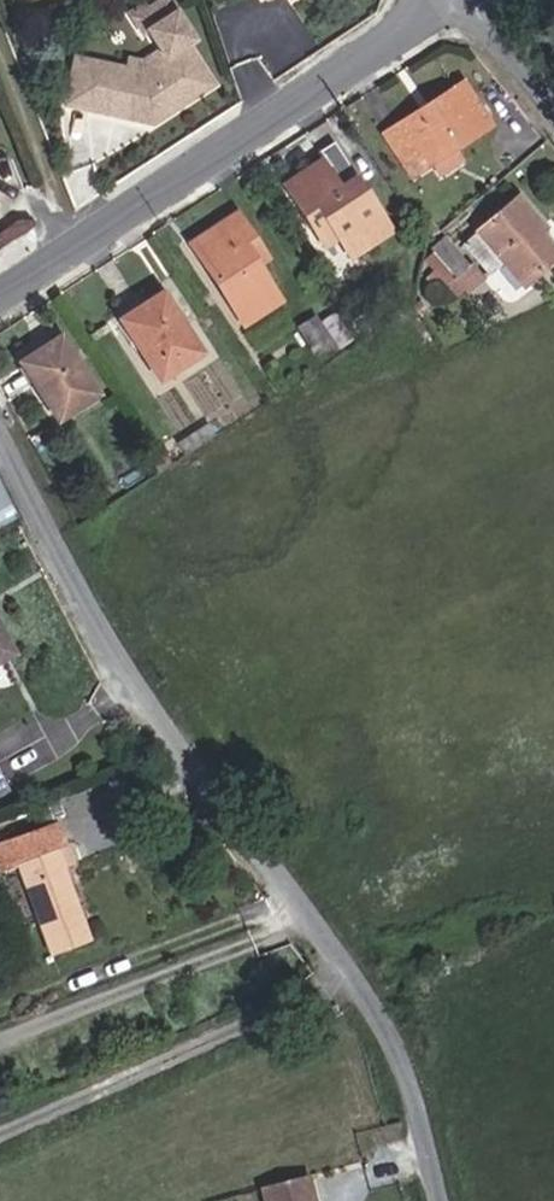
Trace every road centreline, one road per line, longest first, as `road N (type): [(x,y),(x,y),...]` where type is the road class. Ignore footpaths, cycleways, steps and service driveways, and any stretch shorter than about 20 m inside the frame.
road 1 (unclassified): [(438,1200),(393,1049),(348,966),(99,640),(0,438)]
road 2 (residential): [(0,301),(451,0)]
road 3 (unclassified): [(553,108),(459,0)]

